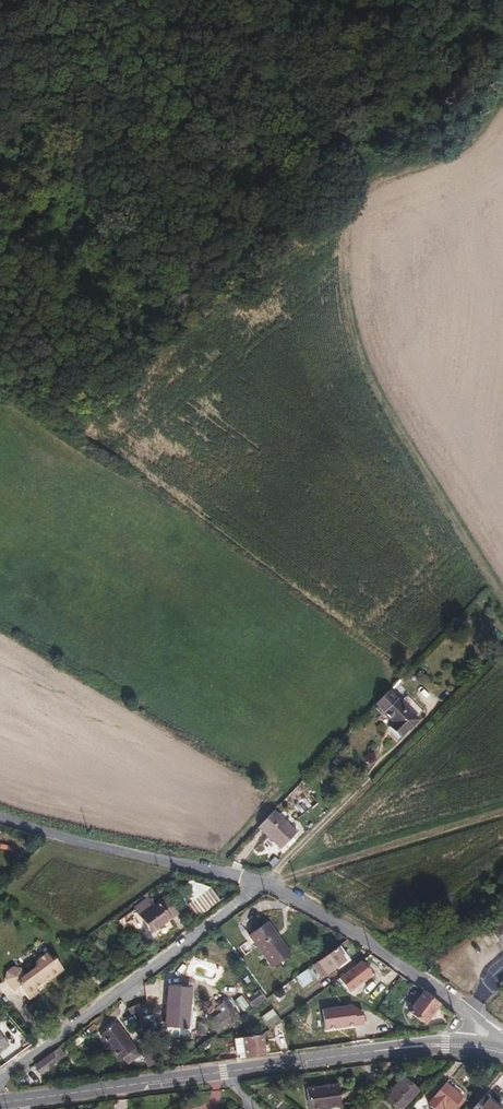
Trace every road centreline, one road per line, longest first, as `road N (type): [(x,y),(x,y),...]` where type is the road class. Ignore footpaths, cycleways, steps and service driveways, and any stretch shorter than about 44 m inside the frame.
road 1 (residential): [(265,883),(0,1080)]
road 2 (residential): [(265,883),(481,1020),(494,1051)]
road 3 (tertiary): [(494,1051),(407,1048),(220,1073)]
road 4 (residential): [(0,813),(265,883)]
road 5 (tertiary): [(220,1073),(0,1102)]

